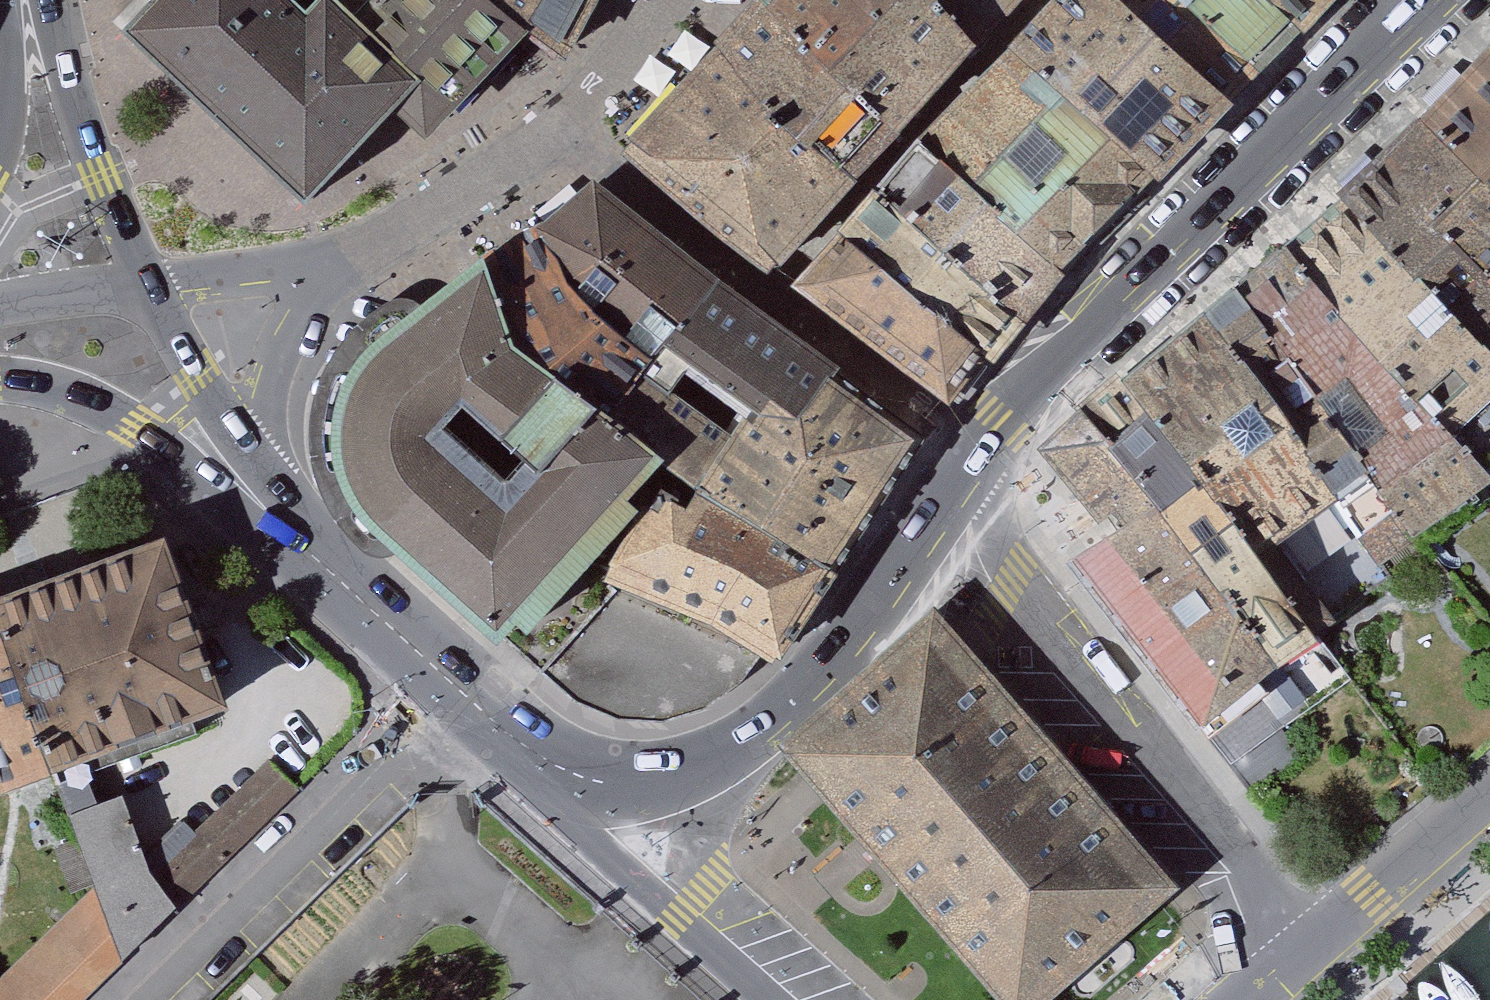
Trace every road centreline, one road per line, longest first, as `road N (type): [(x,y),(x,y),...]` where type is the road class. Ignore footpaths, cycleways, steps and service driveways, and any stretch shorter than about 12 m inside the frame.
road 1 (primary): [(966,466),(1009,413),(1424,0)]
road 2 (primary): [(534,755),(601,784),(658,786),(709,763),(758,727),(854,631),(966,466)]
road 3 (residential): [(1296,937),(1024,610),(1007,584),(966,466)]
road 4 (residential): [(966,466),(572,121)]
road 5 (residential): [(126,999),(450,683)]
road 6 (primary): [(0,382),(82,401),(135,426),(318,560)]
road 7 (unclassified): [(534,755),(559,808),(764,999)]
road 8 (residential): [(37,0),(144,282)]
road 9 (residential): [(572,121),(356,266)]
road 10 (unclassified): [(1296,937),(1489,777)]
road 11 (residential): [(144,282),(270,495)]
road 12 (primary): [(318,560),(450,683)]
road 13 (residential): [(320,259),(144,282)]
road 14 (residential): [(290,343),(266,435),(270,495)]
road 15 (residential): [(144,282),(0,302)]

